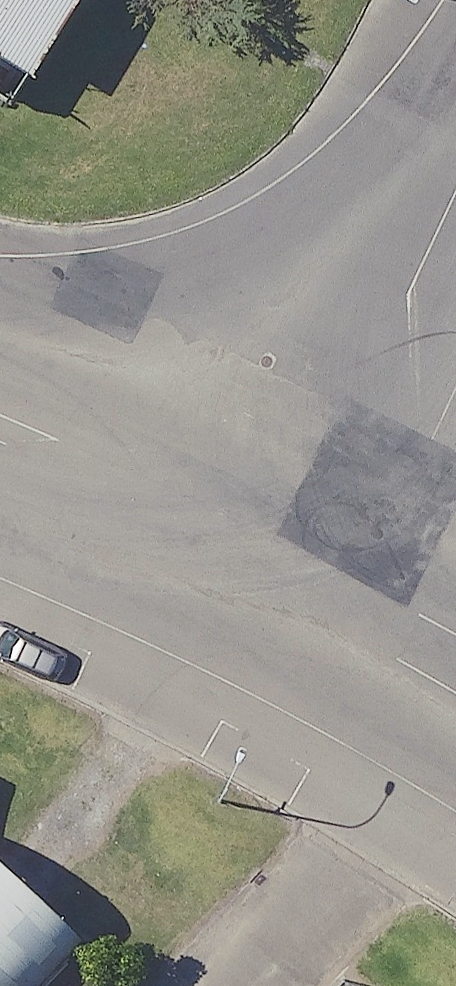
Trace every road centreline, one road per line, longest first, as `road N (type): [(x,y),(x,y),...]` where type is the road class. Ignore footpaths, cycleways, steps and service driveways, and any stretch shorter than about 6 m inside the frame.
road 1 (unclassified): [(0,418),(373,585)]
road 2 (unclassified): [(373,585),(455,395)]

